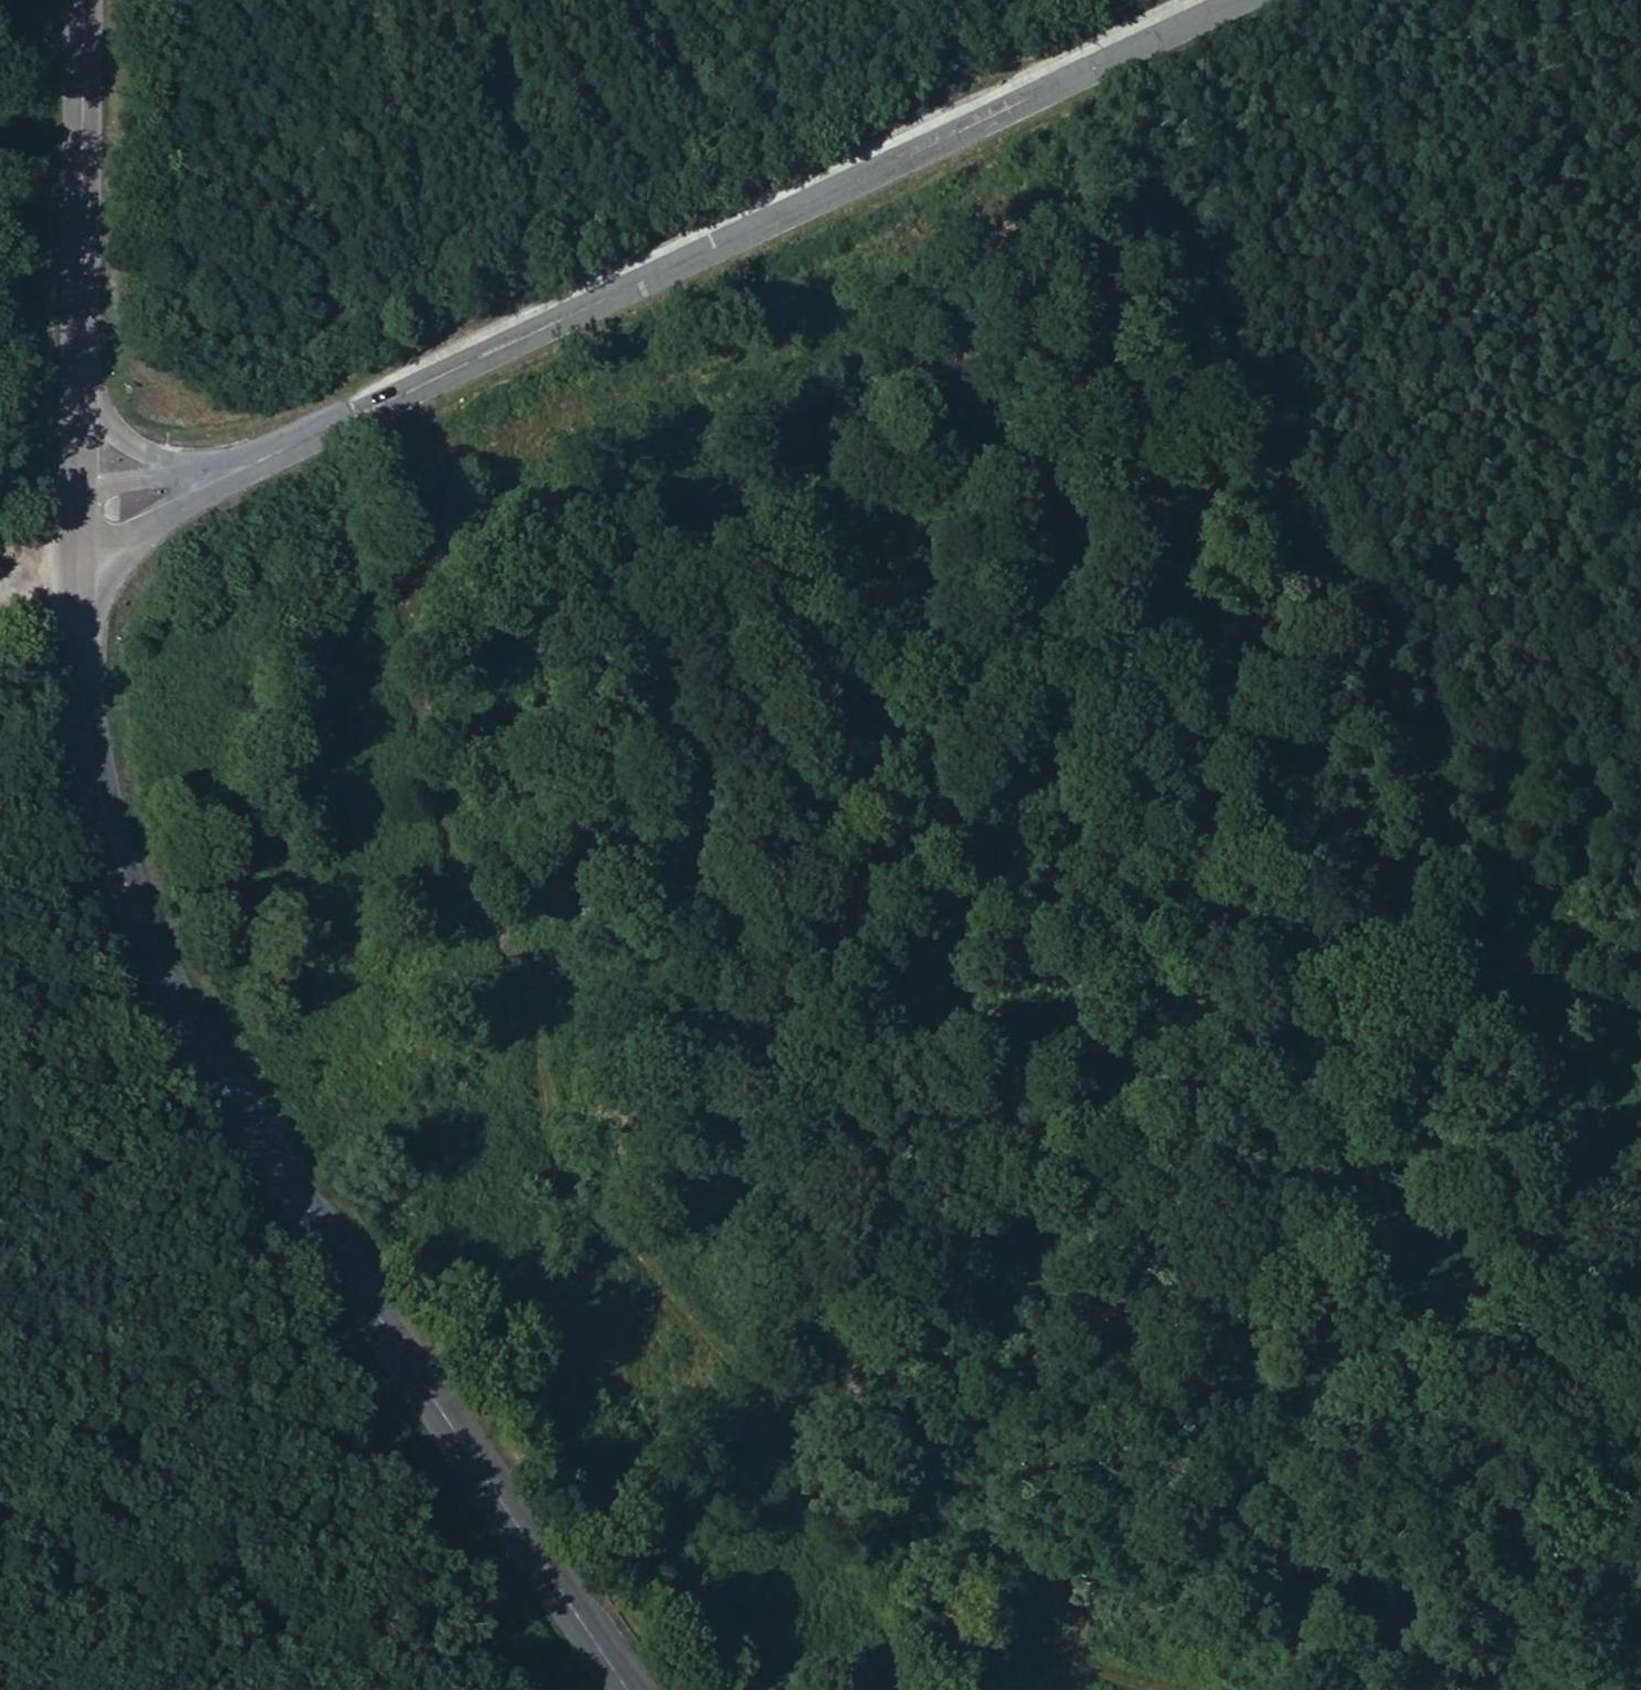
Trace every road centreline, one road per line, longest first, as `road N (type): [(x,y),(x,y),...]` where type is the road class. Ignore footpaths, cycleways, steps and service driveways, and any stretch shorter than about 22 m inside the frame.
road 1 (secondary): [(636,1689),(400,1355),(161,976),(104,830),(82,694),(75,560)]
road 2 (tertiary): [(1237,0),(370,409),(227,489)]
road 3 (secondary): [(78,392),(85,0)]
road 4 (tertiary): [(75,560),(169,523),(227,489)]
road 5 (secondary): [(183,483),(129,445),(78,392)]

